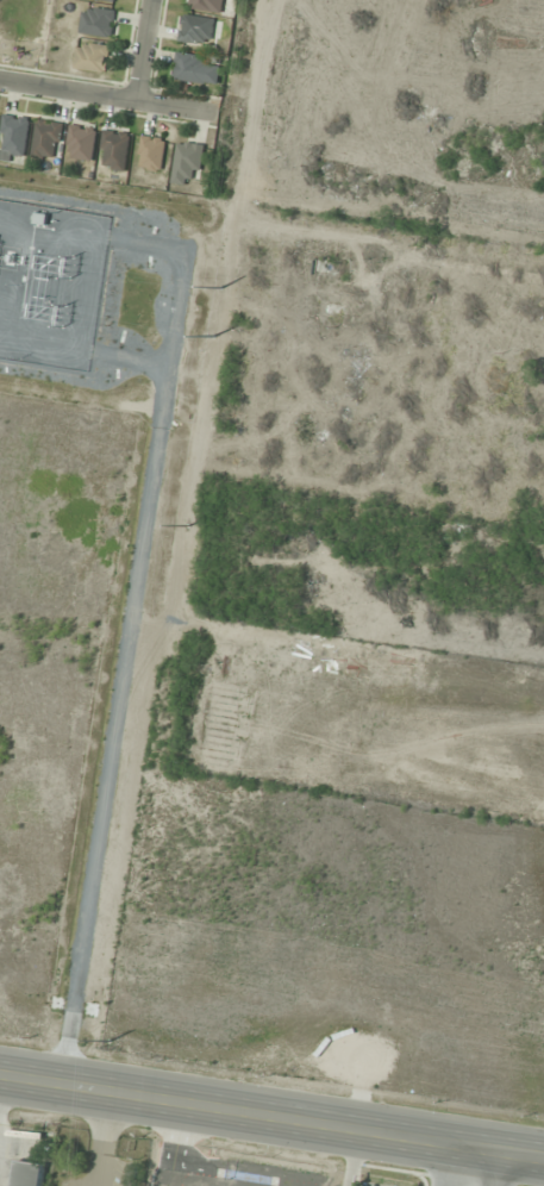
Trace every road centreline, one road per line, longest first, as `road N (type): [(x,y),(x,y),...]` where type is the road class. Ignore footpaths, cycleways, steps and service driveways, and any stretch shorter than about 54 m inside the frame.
road 1 (secondary): [(543,1165),(0,1083)]
road 2 (residential): [(217,114),(0,82)]

